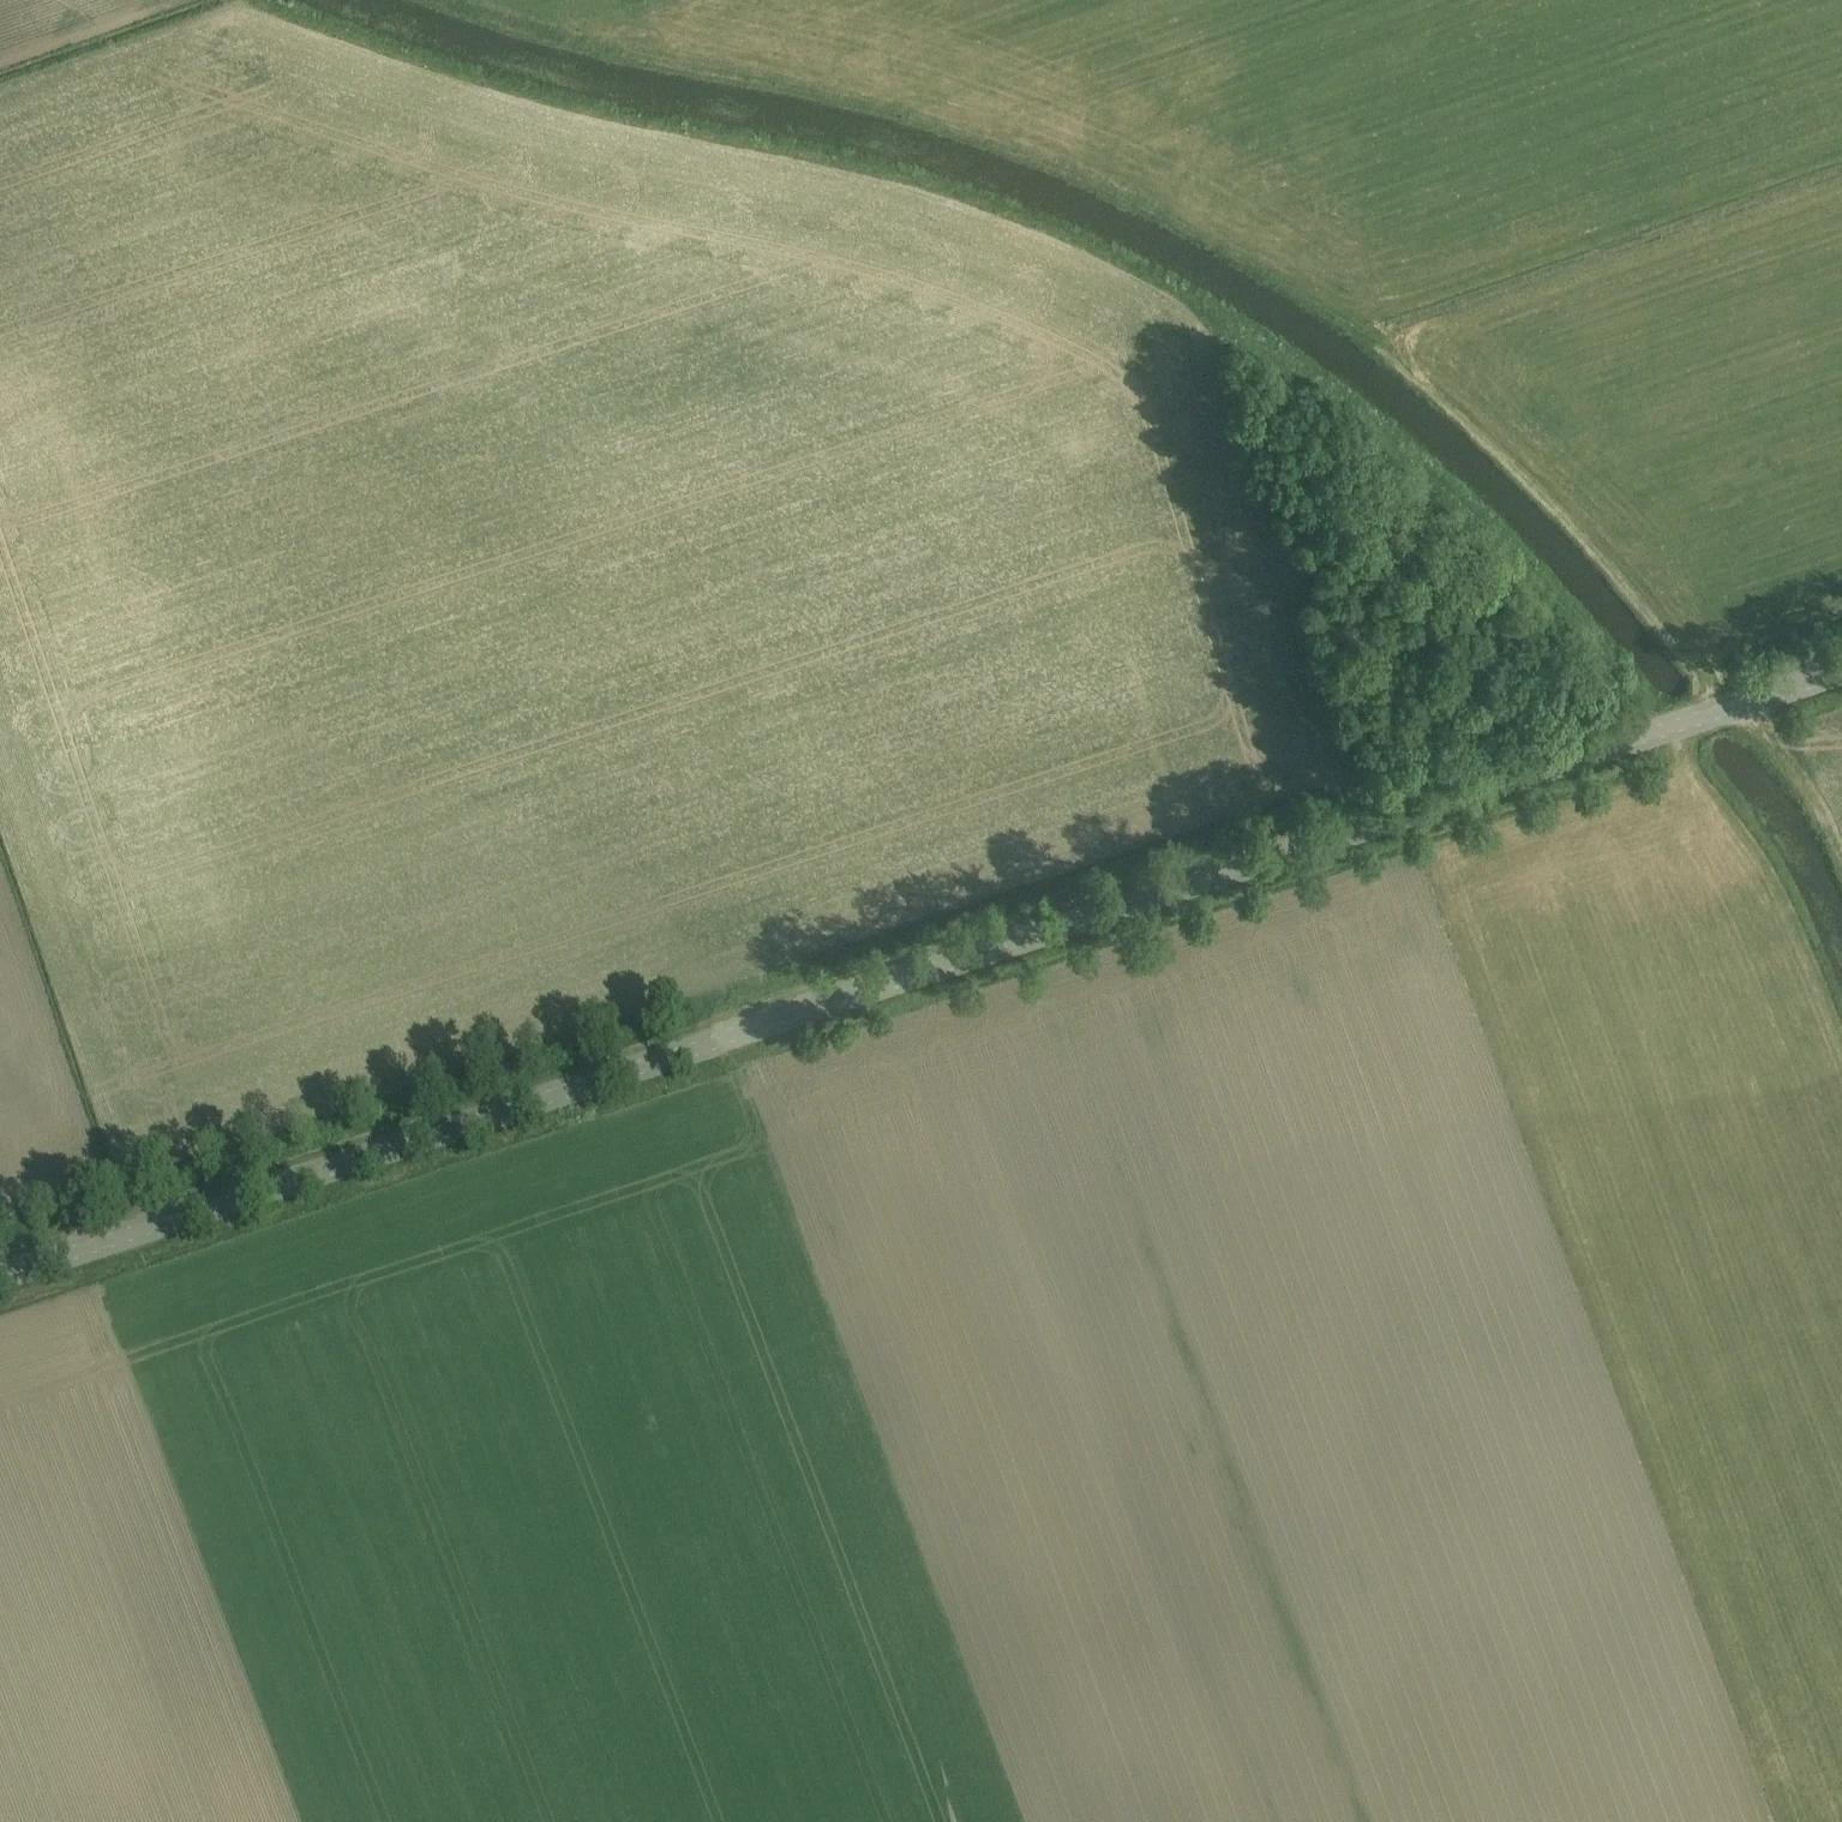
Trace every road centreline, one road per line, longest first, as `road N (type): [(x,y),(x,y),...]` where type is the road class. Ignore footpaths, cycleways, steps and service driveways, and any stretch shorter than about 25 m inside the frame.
road 1 (tertiary): [(0,1275),(1841,670)]

